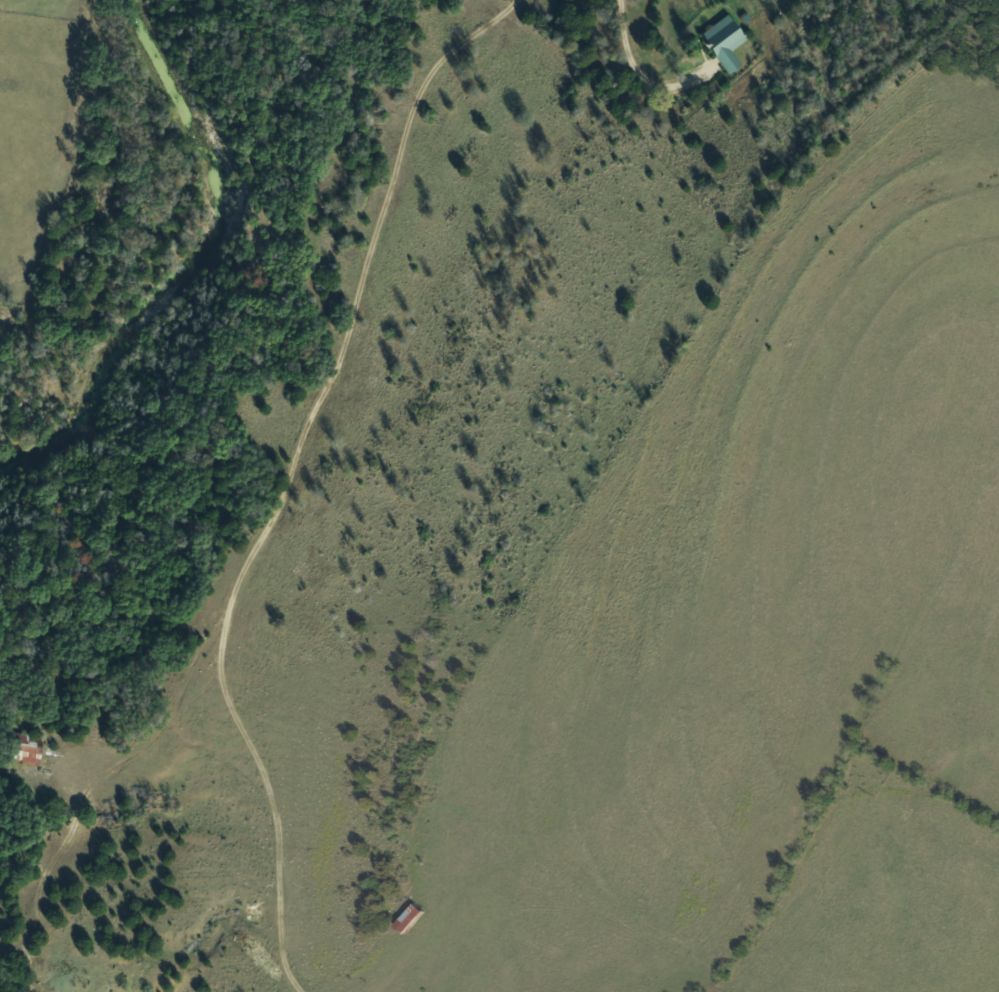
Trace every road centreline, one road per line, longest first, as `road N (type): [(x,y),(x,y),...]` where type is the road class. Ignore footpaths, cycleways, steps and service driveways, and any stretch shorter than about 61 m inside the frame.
road 1 (residential): [(620,0),(617,55),(639,96),(695,91)]

